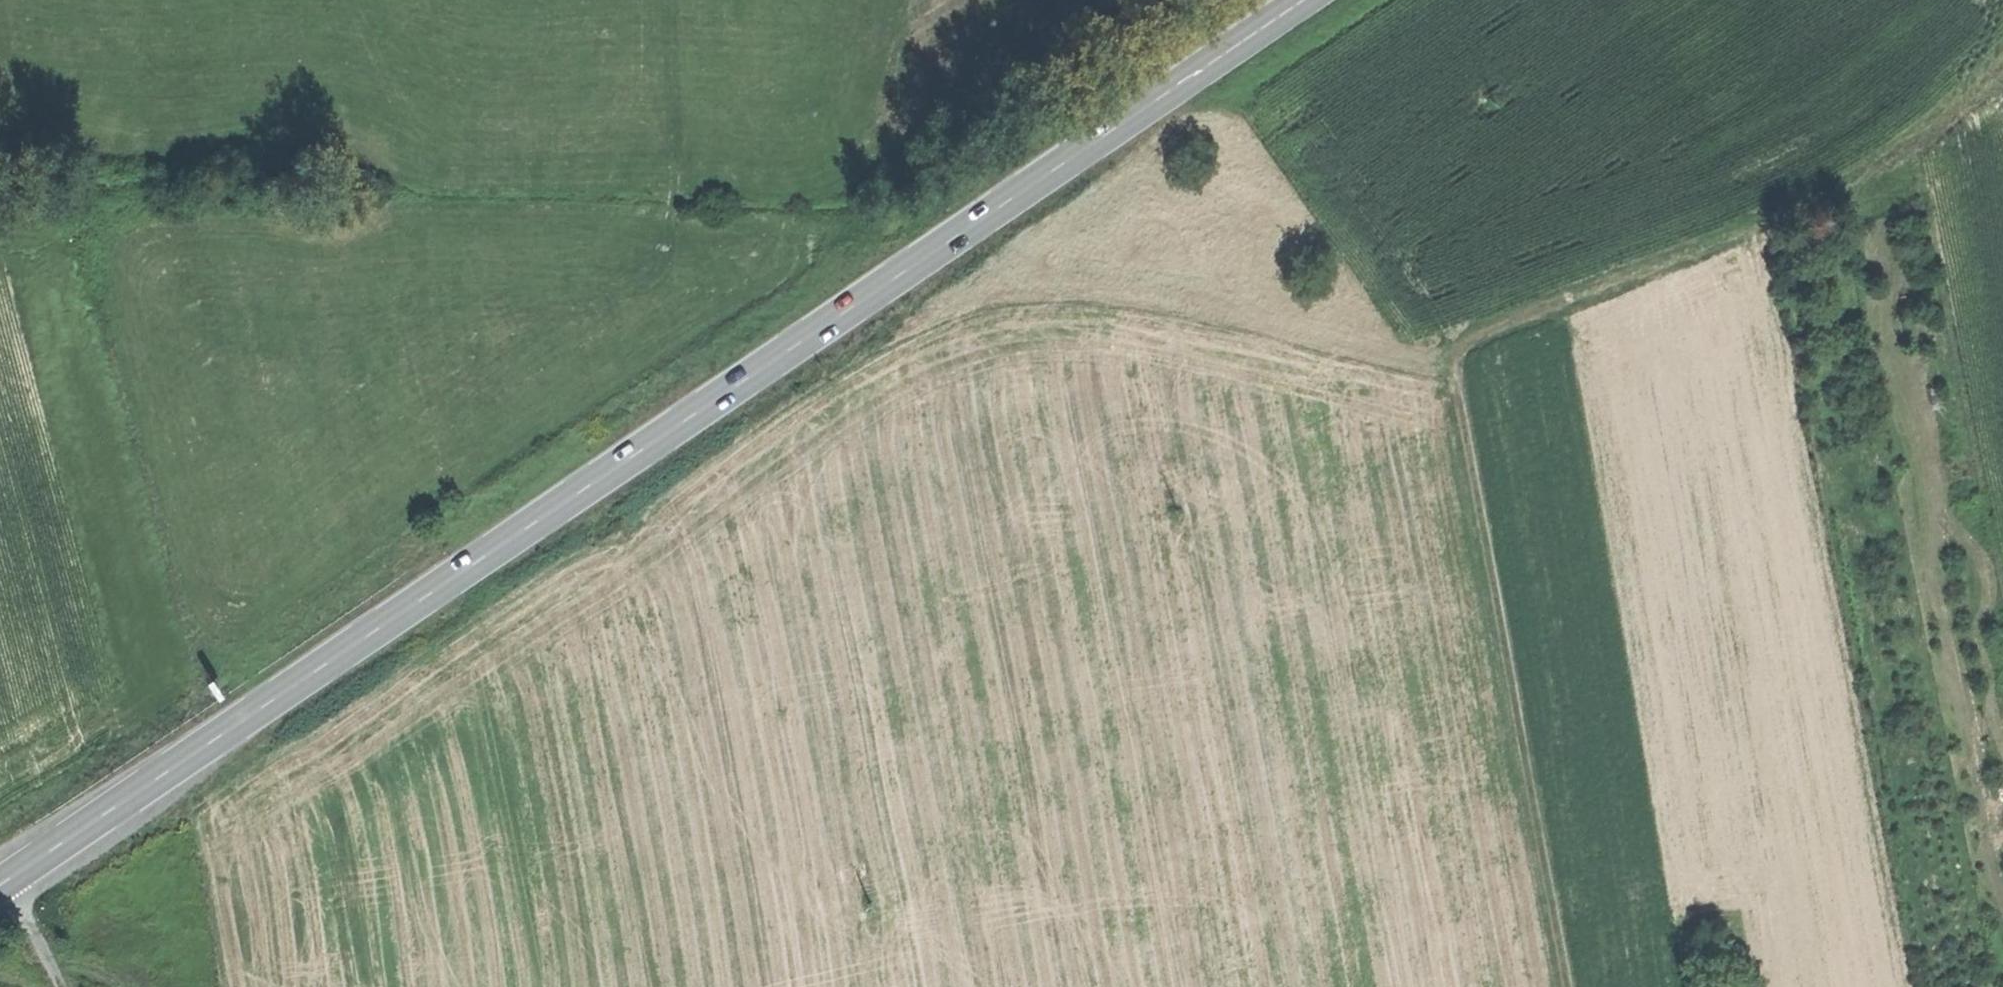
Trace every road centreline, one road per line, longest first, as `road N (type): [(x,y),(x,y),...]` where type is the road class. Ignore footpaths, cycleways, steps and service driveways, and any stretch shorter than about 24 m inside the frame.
road 1 (primary): [(1308,0),(0,890)]
road 2 (track): [(1568,986),(1452,371),(1466,344),(1877,175),(1937,133),(2002,69)]

